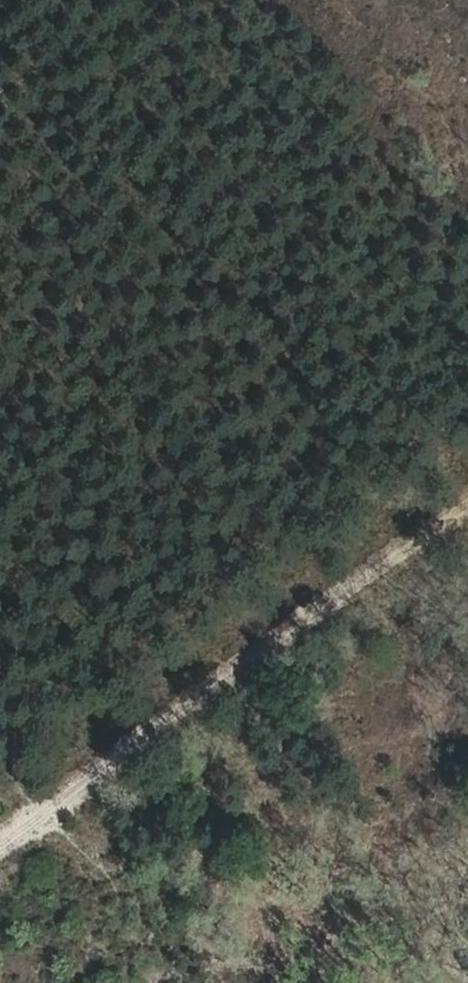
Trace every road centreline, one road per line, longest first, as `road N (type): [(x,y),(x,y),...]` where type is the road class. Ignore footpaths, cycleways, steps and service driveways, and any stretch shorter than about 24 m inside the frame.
road 1 (track): [(467,503),(0,855)]

